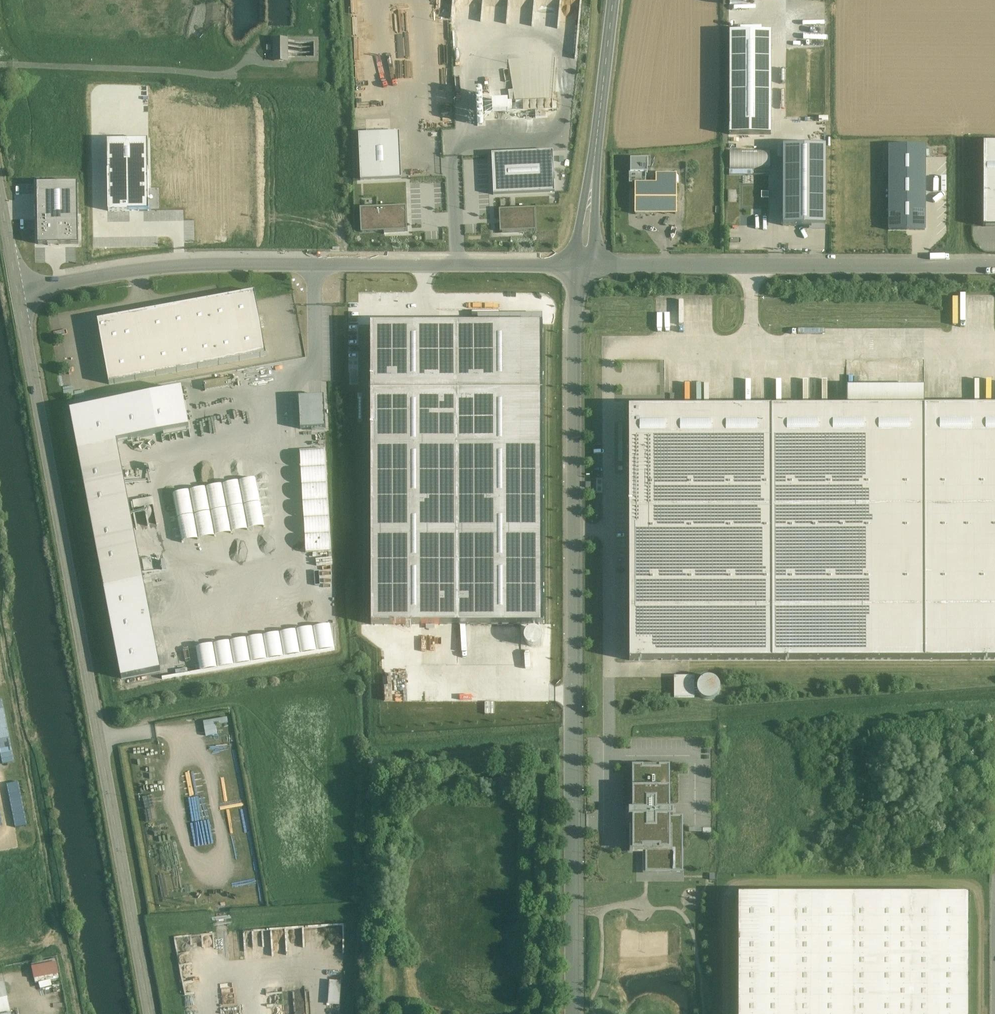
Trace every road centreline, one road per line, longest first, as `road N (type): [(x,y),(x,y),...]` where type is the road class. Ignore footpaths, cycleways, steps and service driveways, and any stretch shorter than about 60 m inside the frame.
road 1 (unclassified): [(582,266),(574,335),(572,1013)]
road 2 (tertiary): [(17,288),(148,1013)]
road 3 (unclassified): [(17,288),(190,265),(582,266)]
road 4 (unclassified): [(582,266),(994,265)]
road 5 (unclassified): [(612,0),(582,266)]

